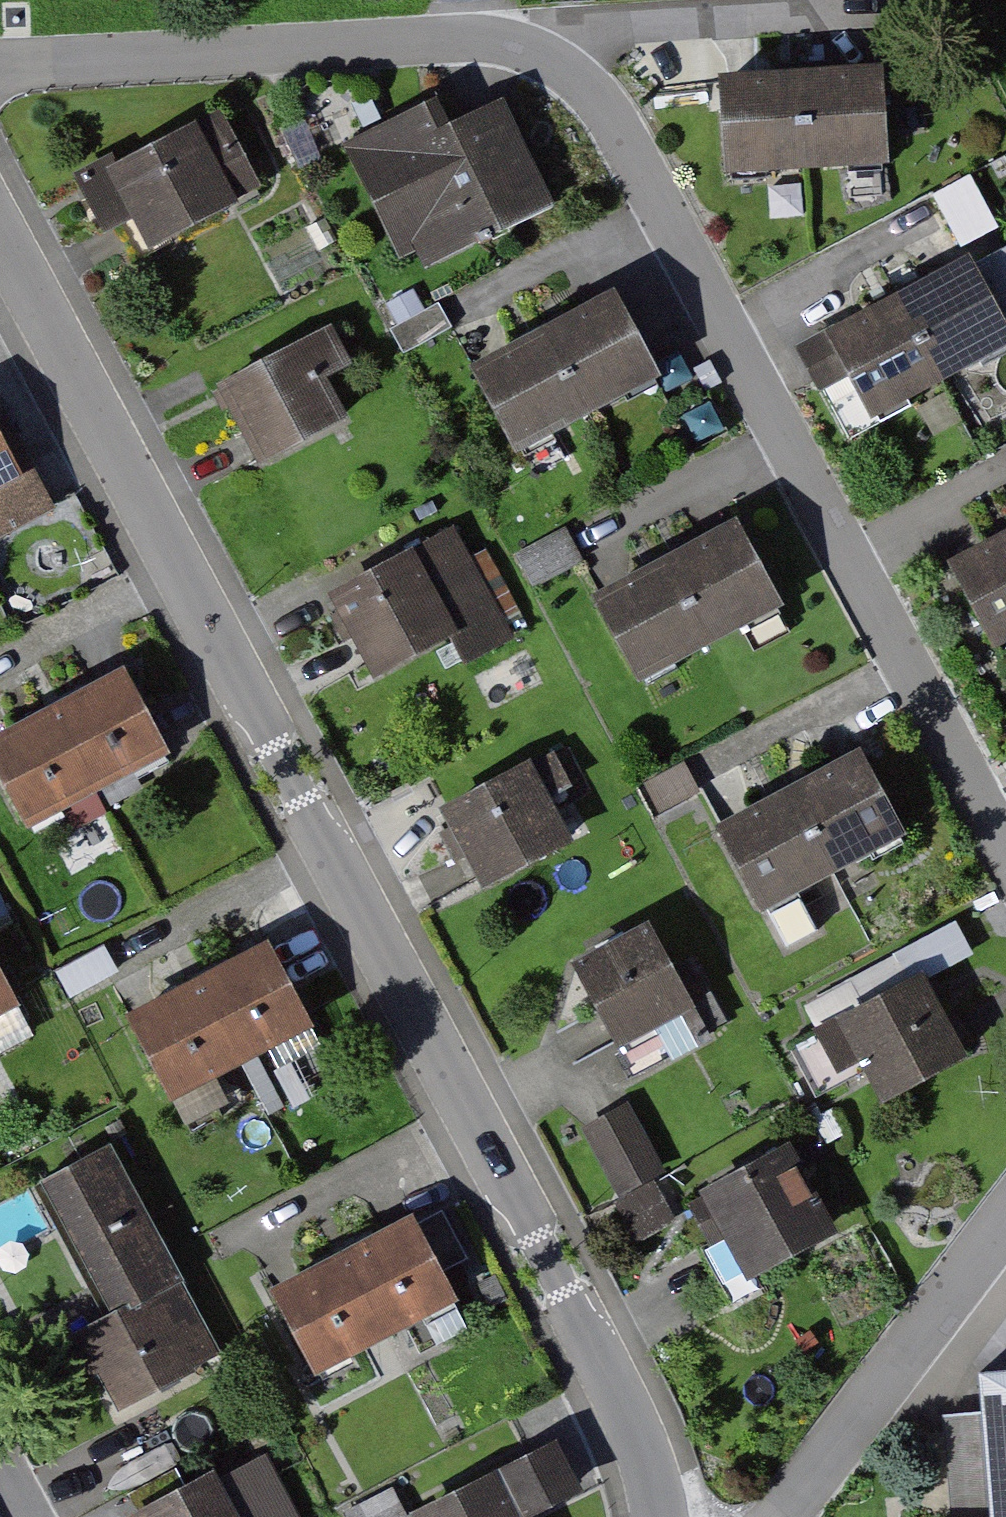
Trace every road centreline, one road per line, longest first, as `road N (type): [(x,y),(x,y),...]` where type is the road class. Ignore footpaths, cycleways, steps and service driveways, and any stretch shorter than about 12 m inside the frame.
road 1 (residential): [(1005,832),(578,21),(0,71)]
road 2 (residential): [(666,1516),(637,1417),(0,229)]
road 3 (residential): [(792,1516),(1005,1230)]

